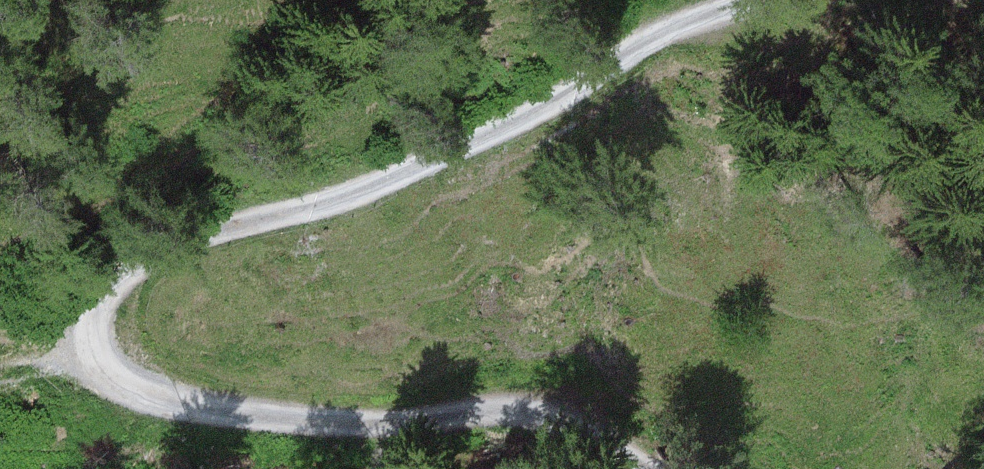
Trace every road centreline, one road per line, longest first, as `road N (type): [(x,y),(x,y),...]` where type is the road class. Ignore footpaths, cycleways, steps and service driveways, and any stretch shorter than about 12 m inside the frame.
road 1 (track): [(147,260),(103,291),(93,322),(111,367),(169,401),(291,425),(508,408),(565,412),(637,468)]
road 2 (track): [(147,260),(544,109),(656,36),(741,0)]

